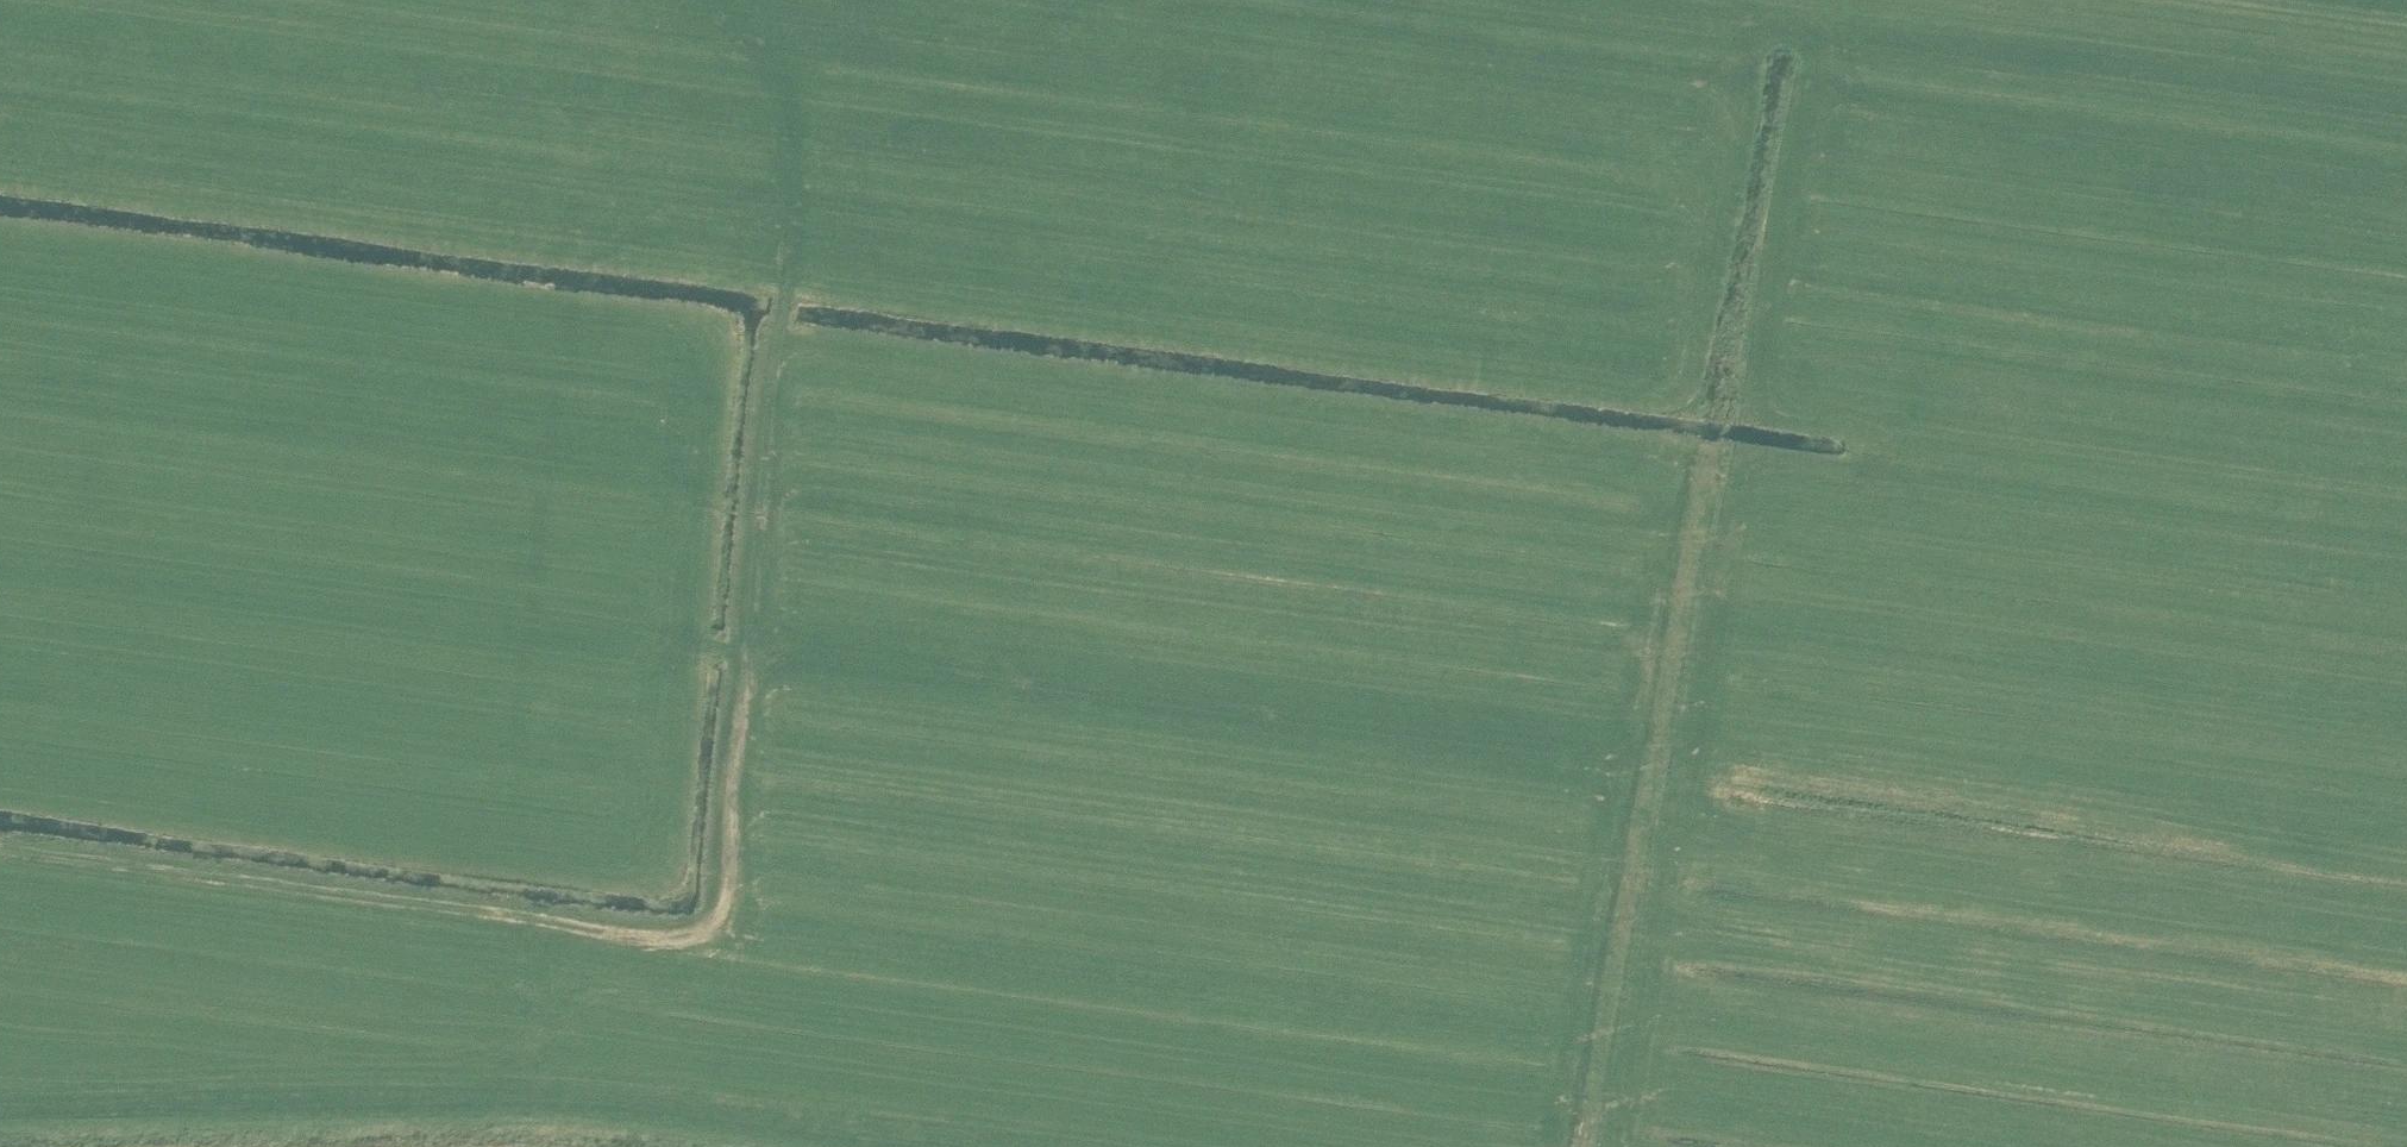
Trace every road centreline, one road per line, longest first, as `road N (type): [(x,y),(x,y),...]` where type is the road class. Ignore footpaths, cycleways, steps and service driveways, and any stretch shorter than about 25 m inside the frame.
road 1 (track): [(0,847),(651,937),(699,928),(718,898),(791,186),(787,118),(750,60),(659,0)]
road 2 (track): [(743,687),(801,657),(1664,763),(1704,733)]

